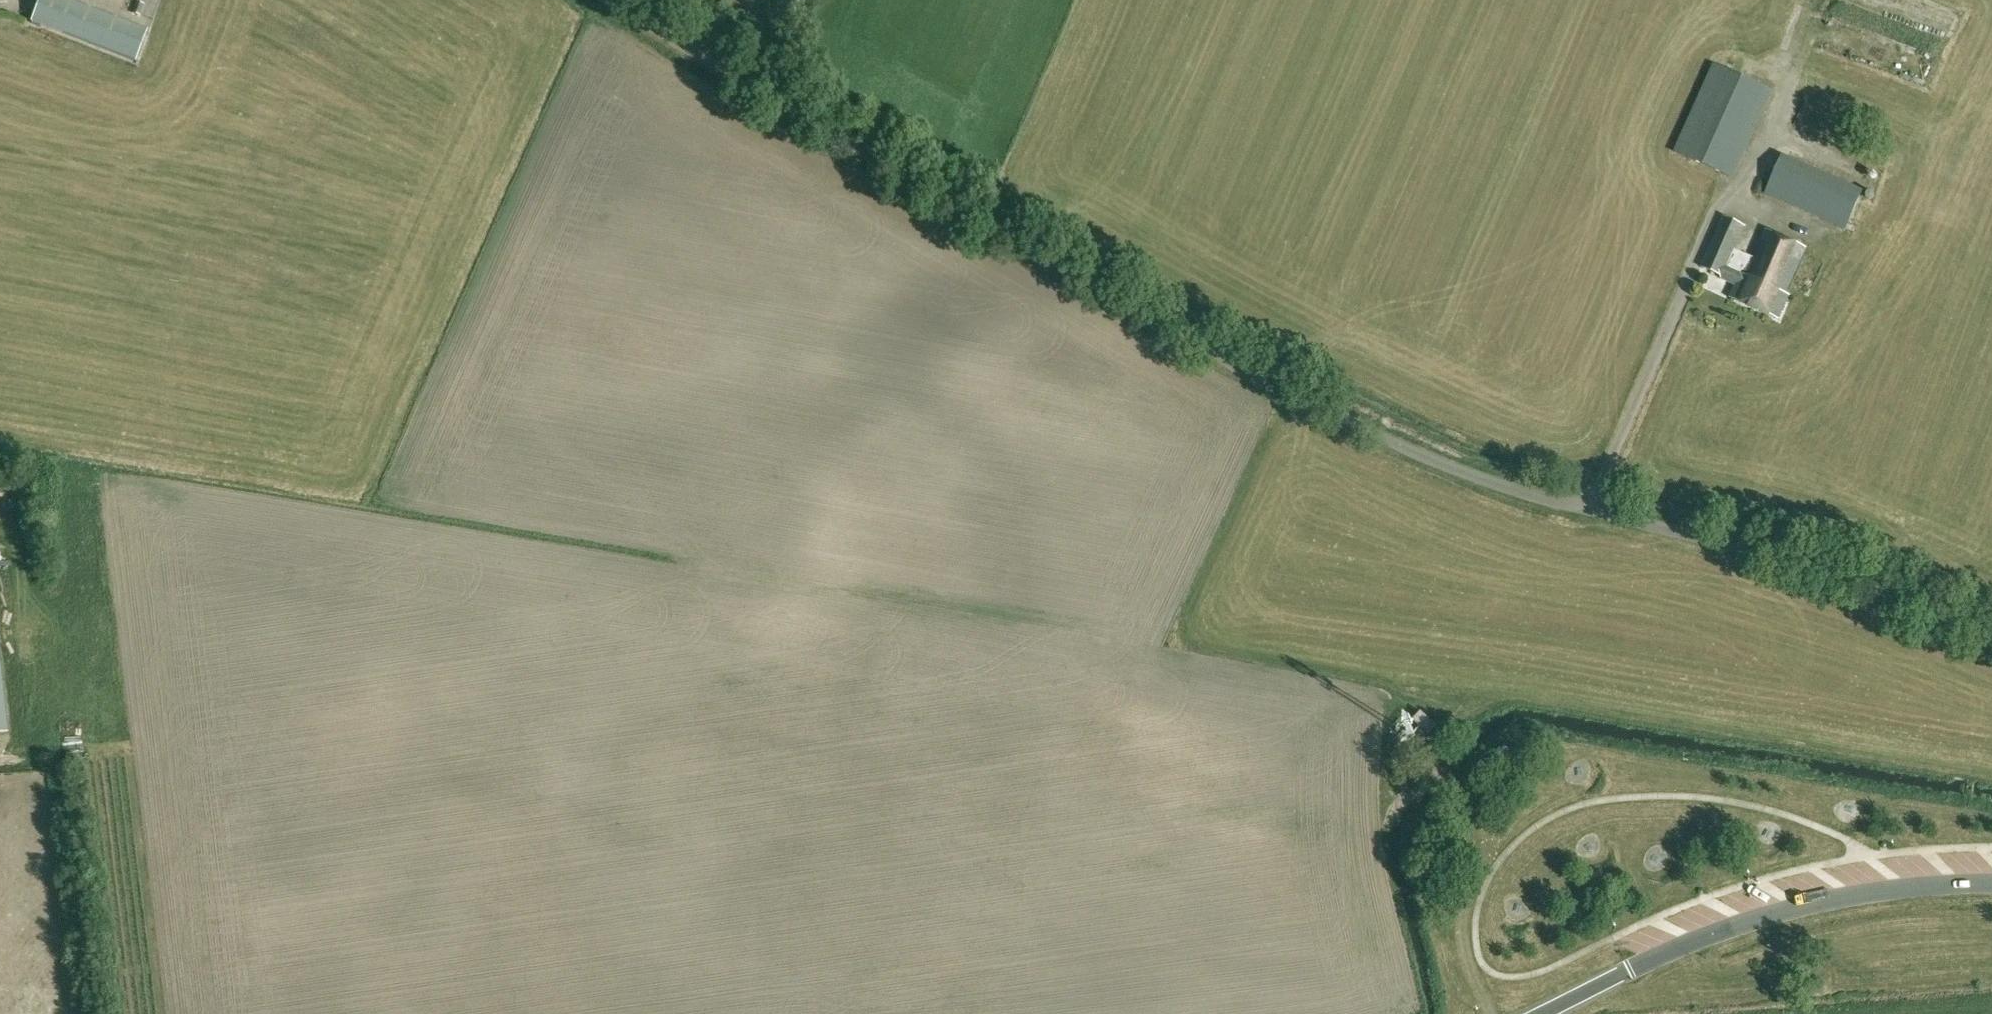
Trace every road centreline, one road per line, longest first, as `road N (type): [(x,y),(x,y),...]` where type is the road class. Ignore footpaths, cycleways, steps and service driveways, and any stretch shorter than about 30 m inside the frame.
road 1 (unclassified): [(1991,633),(1913,598),(1416,453),(1309,388),(891,175),(608,0)]

